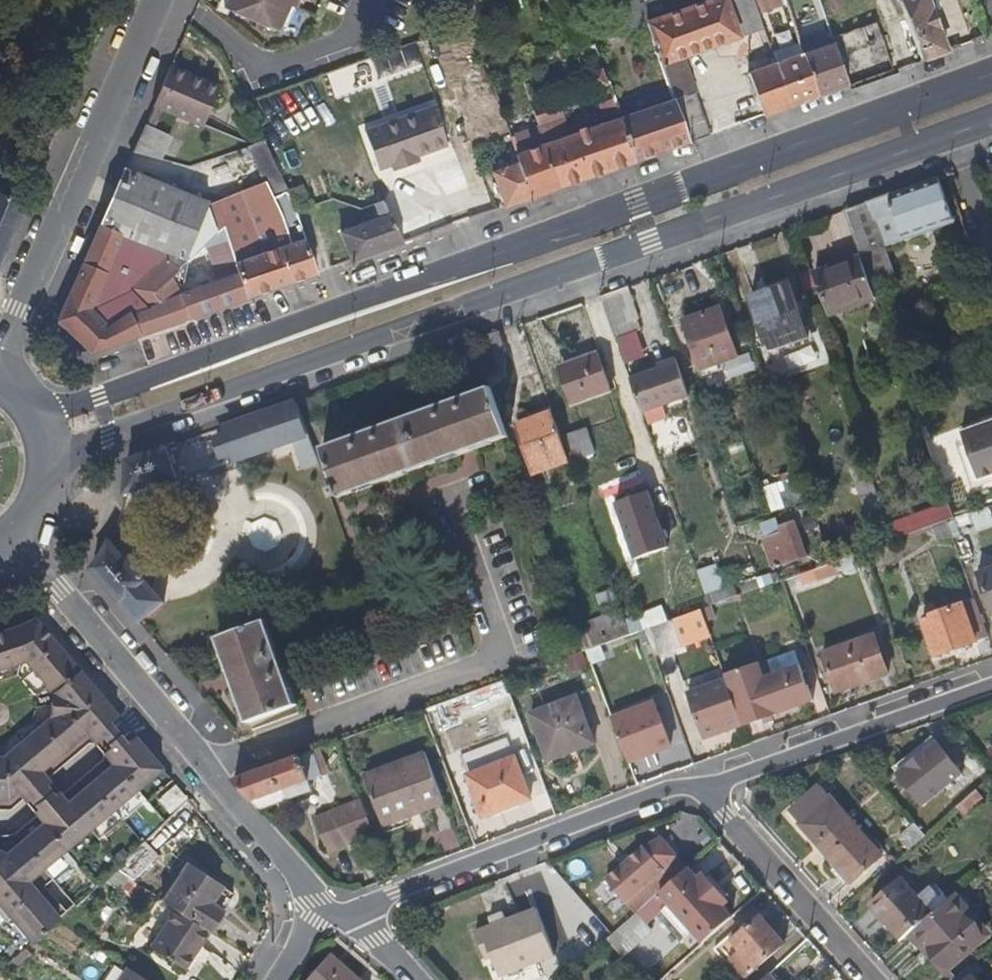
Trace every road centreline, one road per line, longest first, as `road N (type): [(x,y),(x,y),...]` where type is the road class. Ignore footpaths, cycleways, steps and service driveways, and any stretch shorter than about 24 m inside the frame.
road 1 (primary): [(991,75),(100,397),(32,404)]
road 2 (primary): [(52,474),(113,431),(991,120)]
road 3 (residential): [(341,915),(20,535)]
road 4 (residential): [(161,0),(0,352)]
road 5 (residential): [(341,915),(701,781)]
road 6 (residential): [(701,781),(991,680)]
road 7 (residential): [(701,781),(877,979)]

